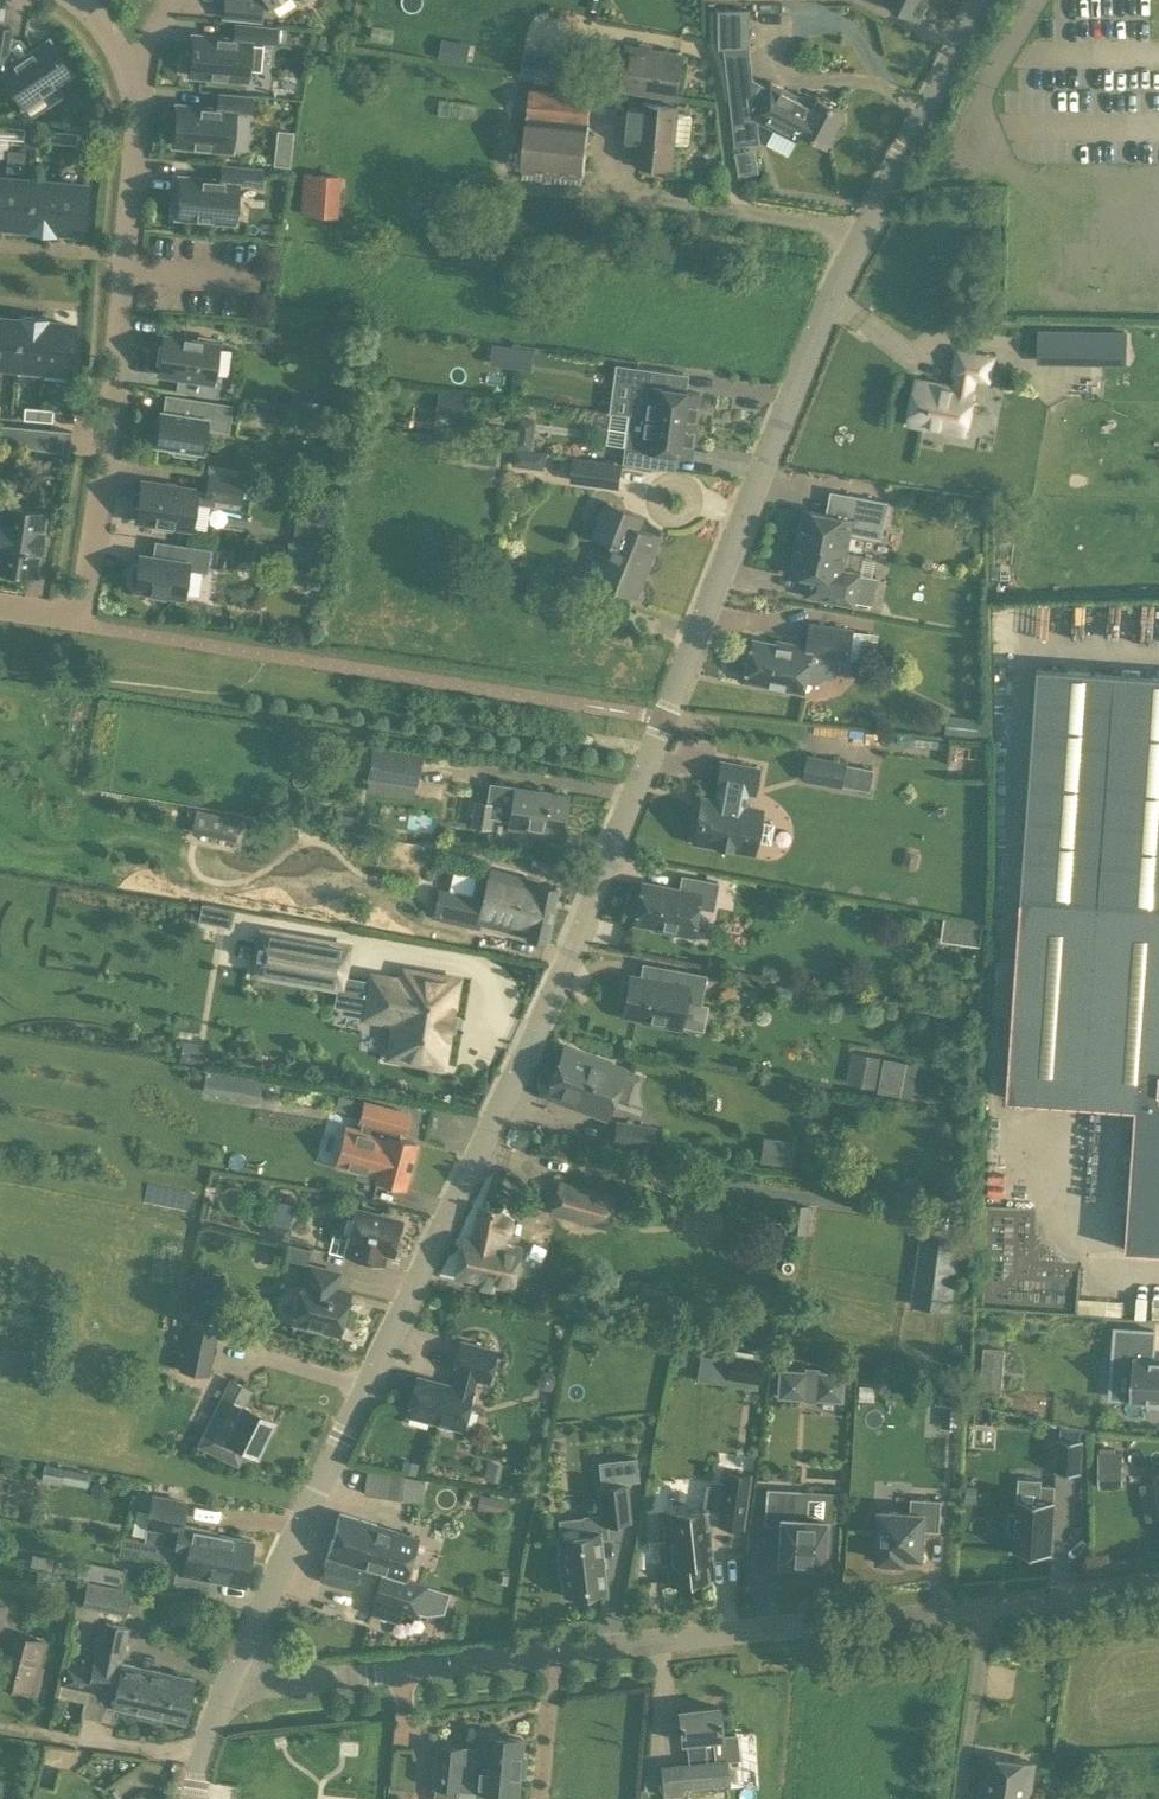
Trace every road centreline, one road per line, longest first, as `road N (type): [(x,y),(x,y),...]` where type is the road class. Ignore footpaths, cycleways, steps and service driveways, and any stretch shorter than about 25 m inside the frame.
road 1 (unclassified): [(238,1668),(585,925),(758,478),(866,228),(985,0)]
road 2 (unclassified): [(238,1668),(323,1678),(1158,1582)]
road 3 (residential): [(83,622),(120,353),(138,111),(133,72)]
road 4 (residential): [(204,1755),(0,1725)]

